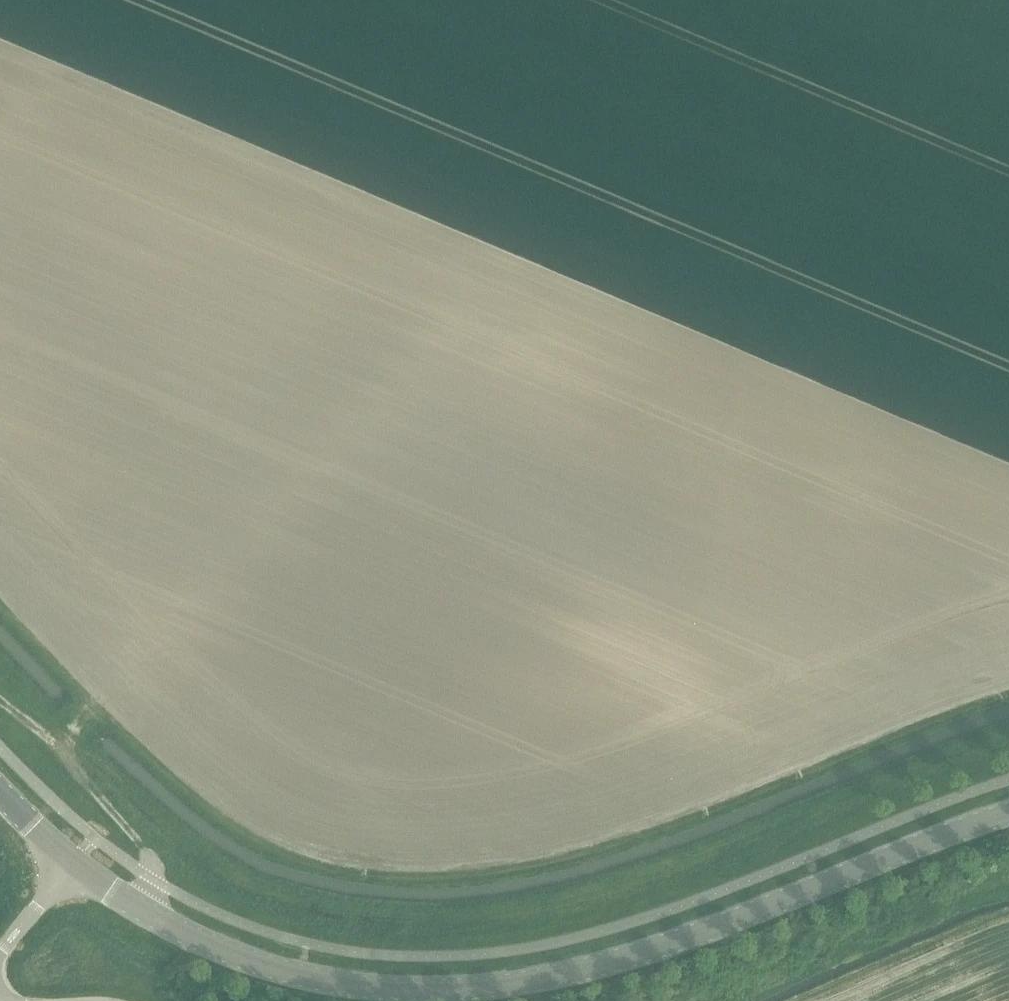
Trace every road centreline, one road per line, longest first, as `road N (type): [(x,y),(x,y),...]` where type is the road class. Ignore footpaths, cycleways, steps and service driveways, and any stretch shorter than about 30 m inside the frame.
road 1 (secondary): [(1008,812),(626,958),(466,990),(294,975),(151,916),(74,863)]
road 2 (track): [(151,916),(156,880),(143,846),(61,746),(0,702)]

